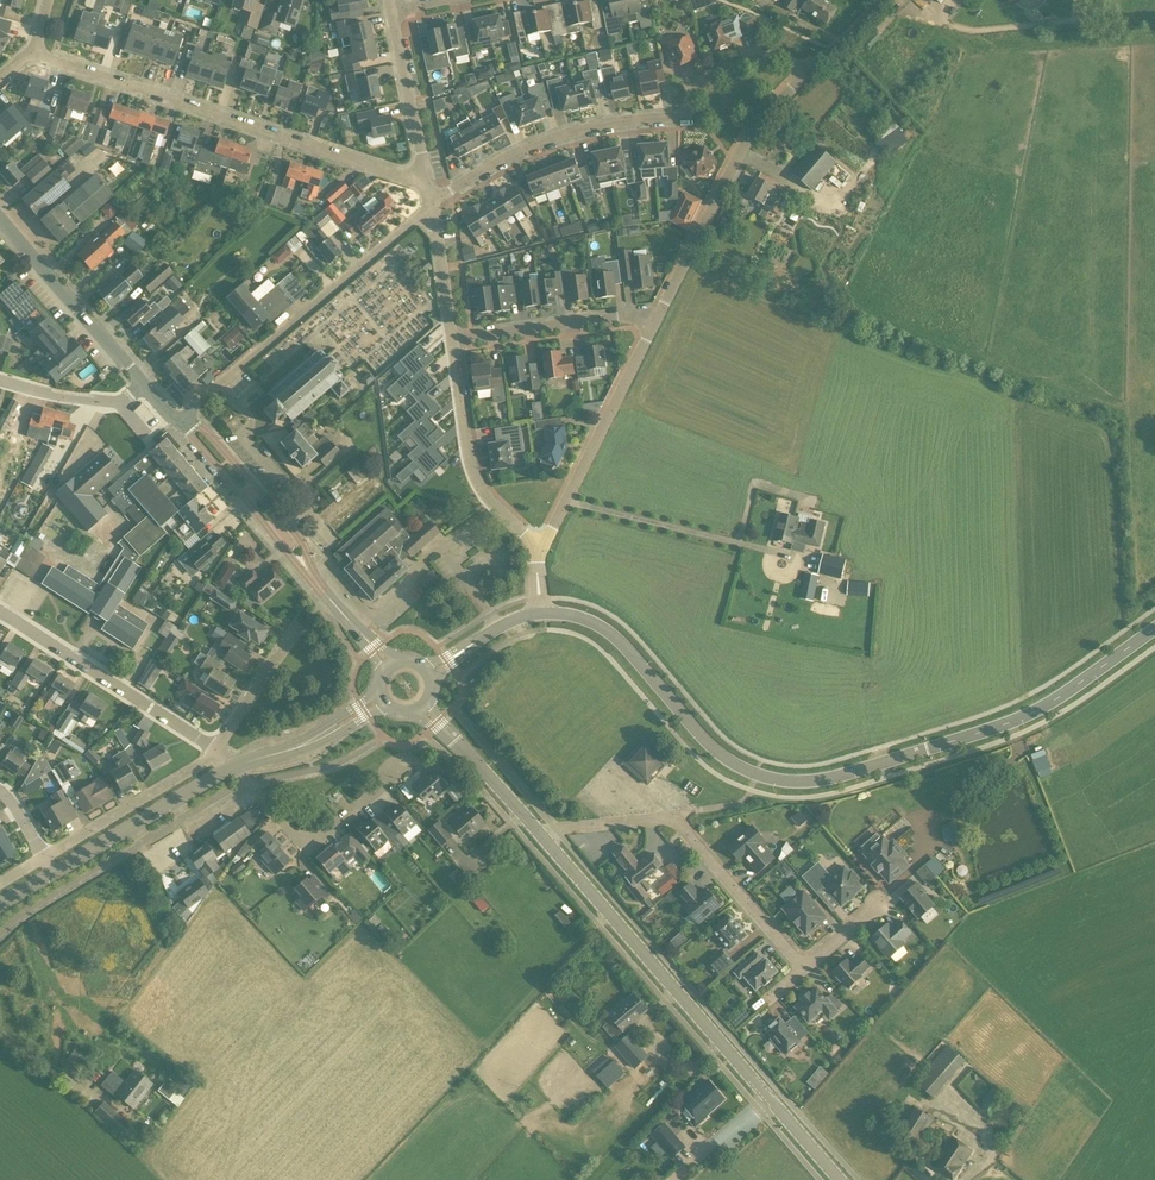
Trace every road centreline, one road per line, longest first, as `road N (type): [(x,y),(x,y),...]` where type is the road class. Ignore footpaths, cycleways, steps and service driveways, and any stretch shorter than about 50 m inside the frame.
road 1 (tertiary): [(546,615),(604,628),(733,762),(805,782),(1011,724),(1154,627)]
road 2 (unknown): [(638,401),(904,511),(925,722)]
road 3 (residential): [(433,203),(502,160),(563,135),(680,117),(706,79),(763,57),(787,60),(803,75)]
road 4 (residential): [(427,177),(409,177),(34,53)]
road 5 (secondary): [(770,1098),(544,840)]
road 6 (residential): [(544,840),(556,829),(675,818),(804,968)]
road 7 (residential): [(181,419),(433,203)]
road 8 (residential): [(660,313),(747,141),(803,75)]
road 9 (residential): [(537,549),(660,313)]
road 10 (residential): [(217,749),(0,610)]
road 11 (residential): [(405,761),(314,846),(304,845),(236,765)]
road 12 (residential): [(537,549),(472,471),(452,339)]
road 13 (secondary): [(144,384),(0,219)]
road 14 (tertiary): [(54,874),(236,765)]
road 15 (residential): [(452,339),(660,313)]
road 16 (unclassified): [(44,857),(217,749)]
road 17 (secondary): [(544,840),(427,707)]
road 18 (residential): [(427,177),(392,12)]
road 19 (tertiary): [(236,765),(296,748),(382,702)]
road 20 (secondary): [(288,524),(204,429),(181,419)]
road 21 (residential): [(144,384),(113,402),(0,381)]
road 22 (secondary): [(181,419),(275,536)]
road 23 (unclassified): [(217,749),(297,628)]
road 24 (residential): [(452,339),(433,203)]

